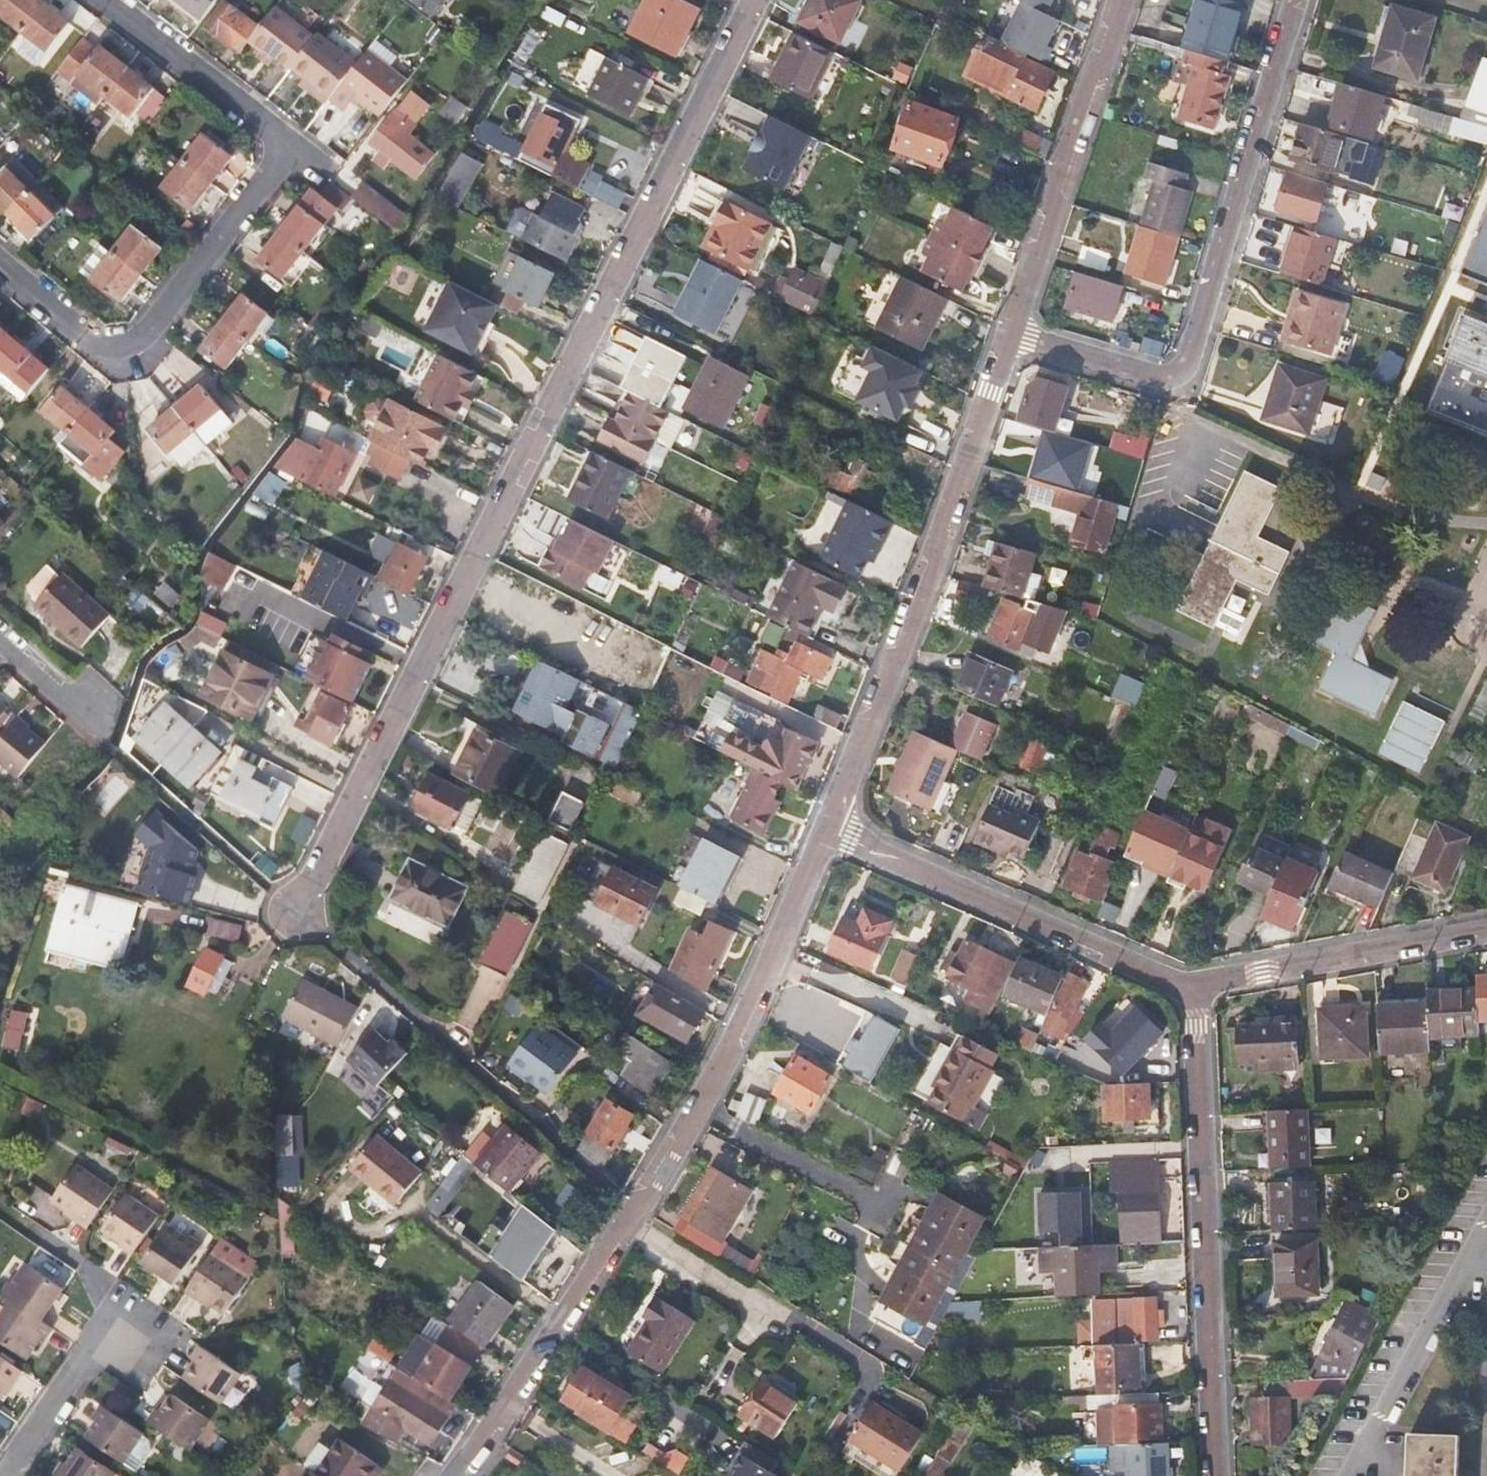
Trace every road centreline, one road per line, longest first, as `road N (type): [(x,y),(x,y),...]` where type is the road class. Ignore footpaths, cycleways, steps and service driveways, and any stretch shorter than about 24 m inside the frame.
road 1 (residential): [(755,0),(298,912)]
road 2 (residential): [(1021,325),(1187,382),(1298,0)]
road 3 (residential): [(1021,325),(831,839)]
road 4 (residential): [(102,0),(293,148),(121,364)]
road 5 (residential): [(1207,1475),(1187,989)]
road 6 (residential): [(689,1110),(637,1211),(463,1475)]
road 7 (residential): [(1187,989),(831,839)]
road 8 (residential): [(1118,0),(1021,325)]
road 9 (residential): [(831,839),(689,1110)]
road 10 (residential): [(1486,931),(1187,989)]
road 11 (residential): [(873,1206),(689,1110)]
road 12 (residential): [(130,1337),(87,1358),(9,1475)]
road 13 (residential): [(121,364),(0,263)]
road 14 (residential): [(96,733),(0,649)]

